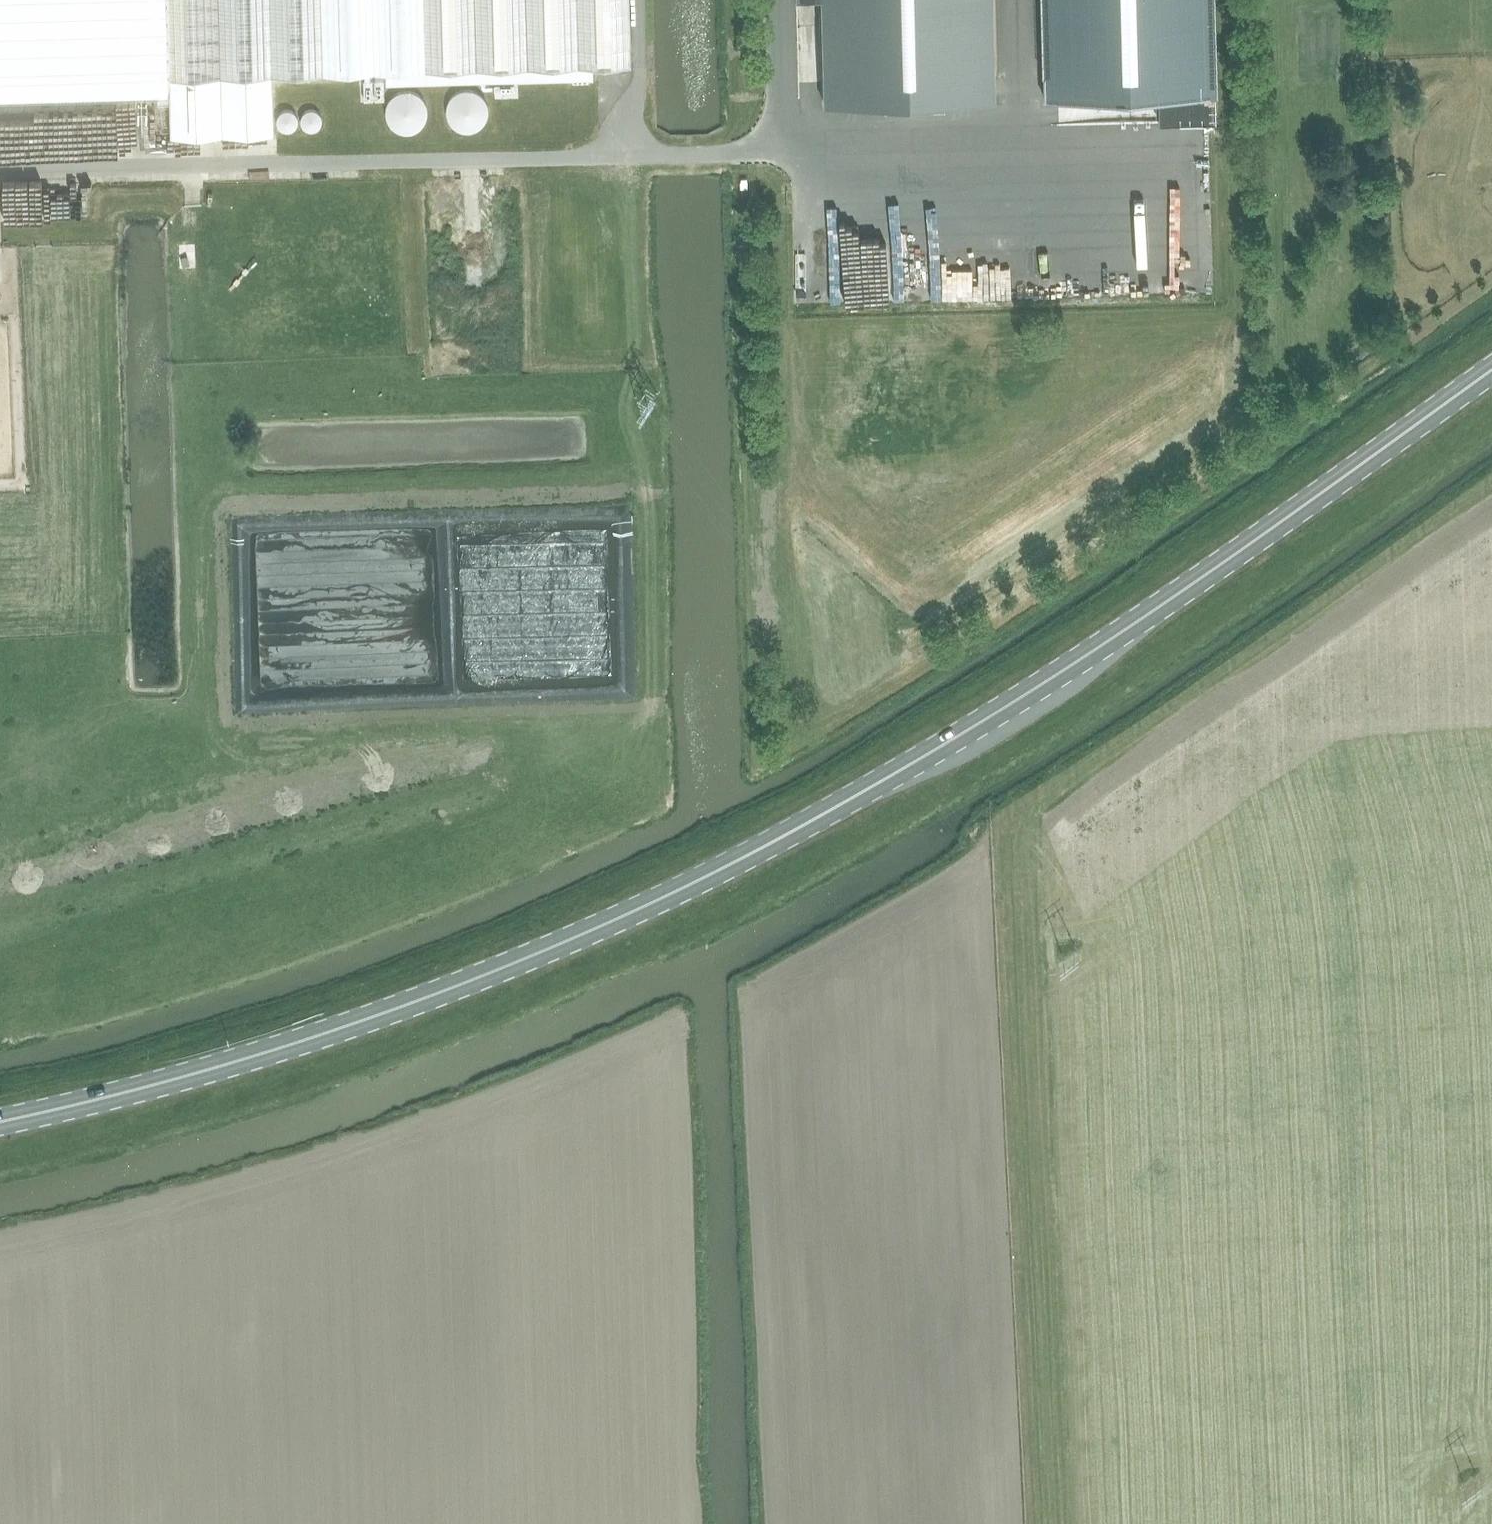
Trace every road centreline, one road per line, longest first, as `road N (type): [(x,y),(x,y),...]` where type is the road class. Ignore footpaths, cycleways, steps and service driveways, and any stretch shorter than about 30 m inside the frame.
road 1 (secondary): [(0,1121),(348,1025),(553,946),(735,862),(1091,652),(1491,370)]

